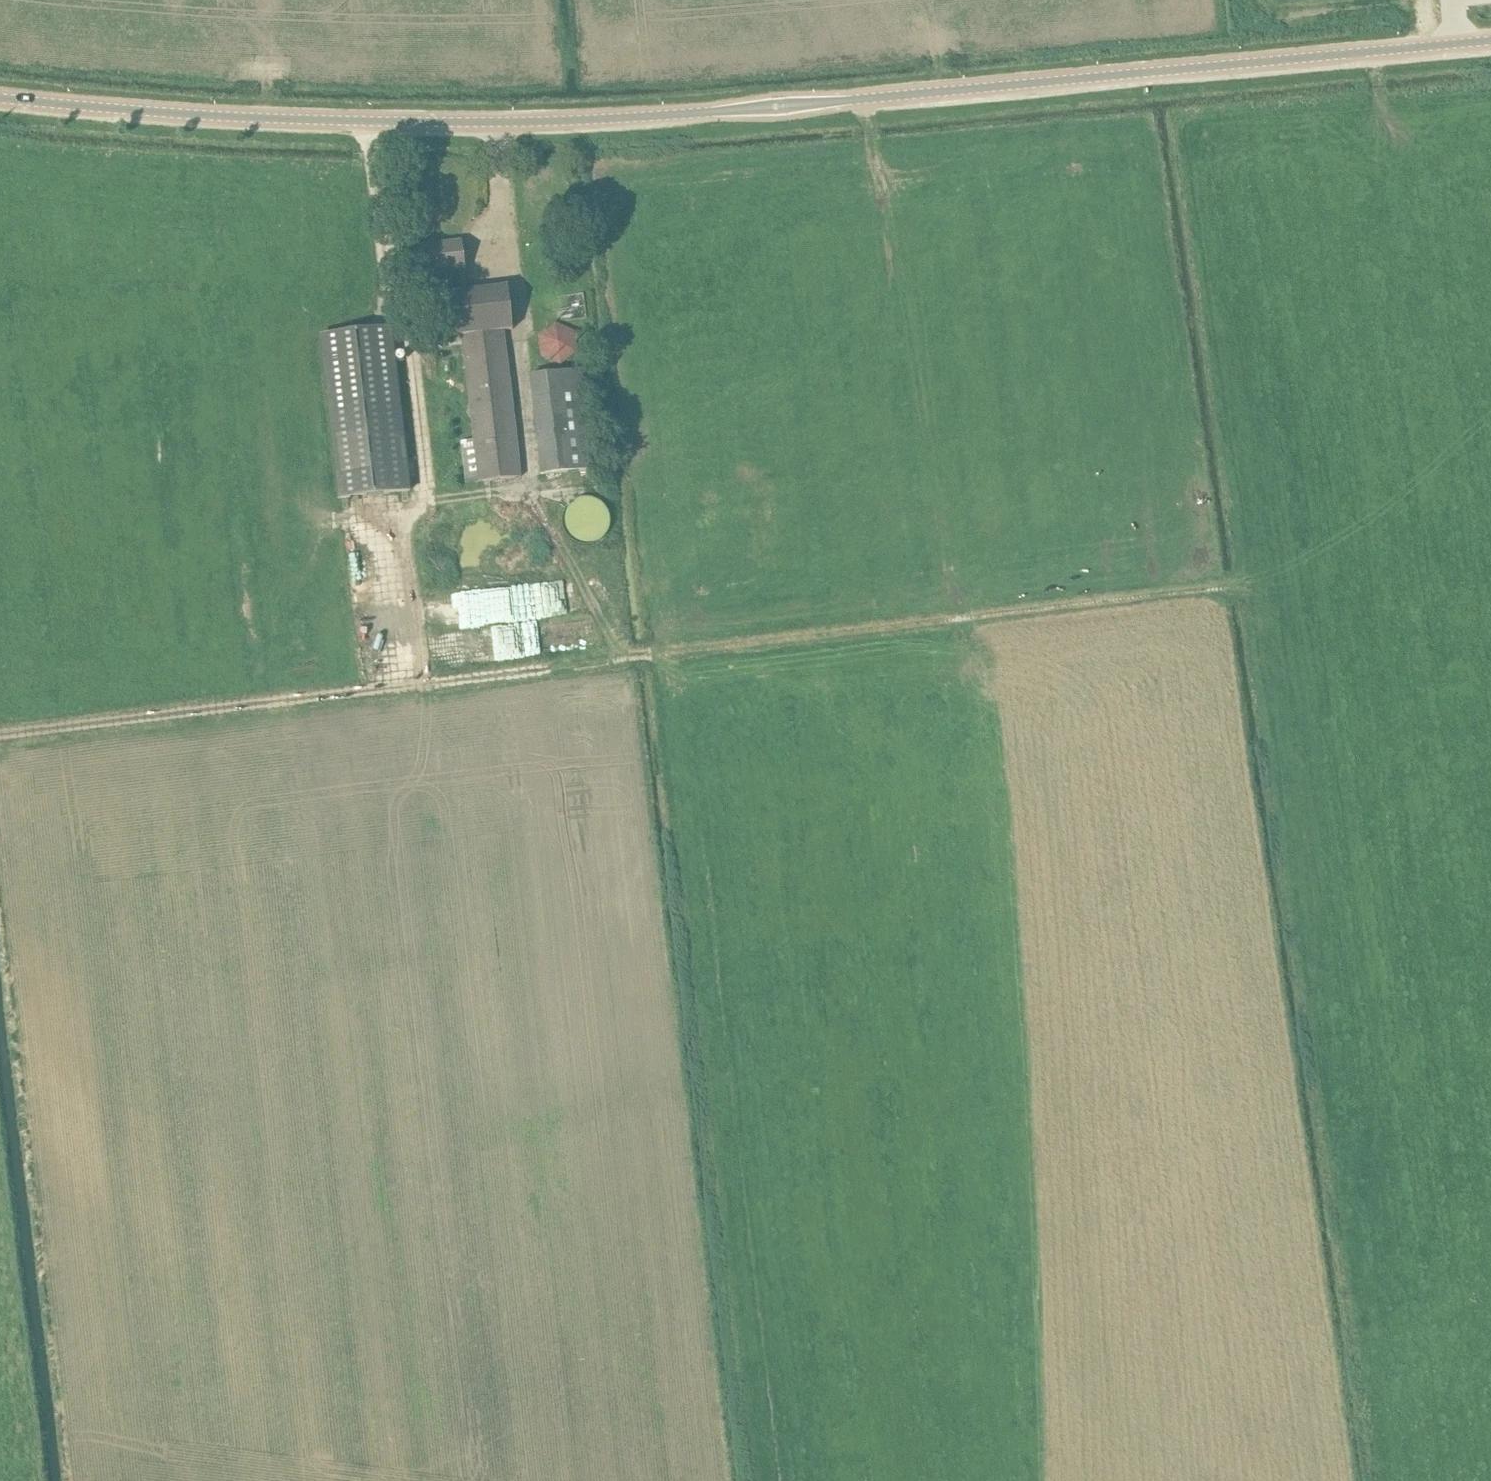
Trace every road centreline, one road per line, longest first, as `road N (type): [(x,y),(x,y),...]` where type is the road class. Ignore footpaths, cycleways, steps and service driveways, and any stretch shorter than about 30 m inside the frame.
road 1 (tertiary): [(0,96),(197,110),(741,104),(1490,41)]

